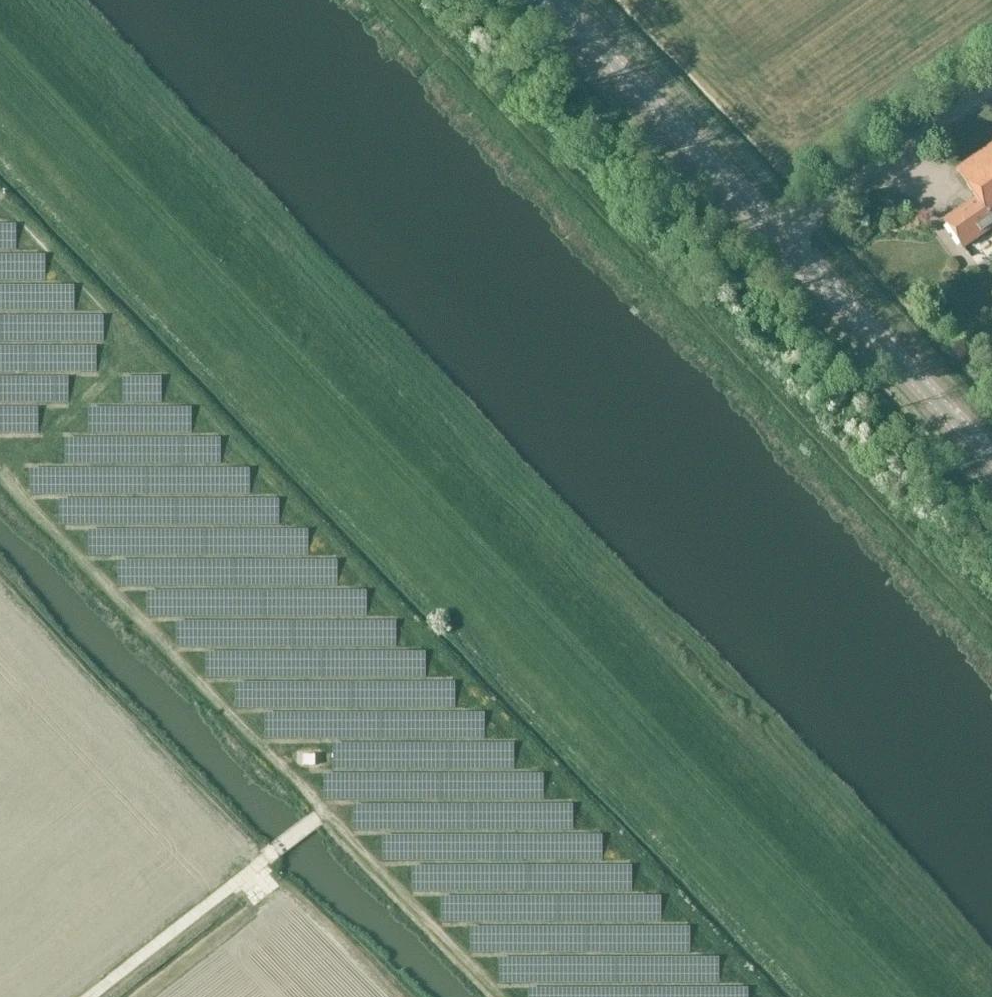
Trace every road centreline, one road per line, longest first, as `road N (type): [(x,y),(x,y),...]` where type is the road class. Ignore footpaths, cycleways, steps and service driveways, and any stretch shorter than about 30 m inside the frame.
road 1 (secondary): [(991,473),(538,0)]

